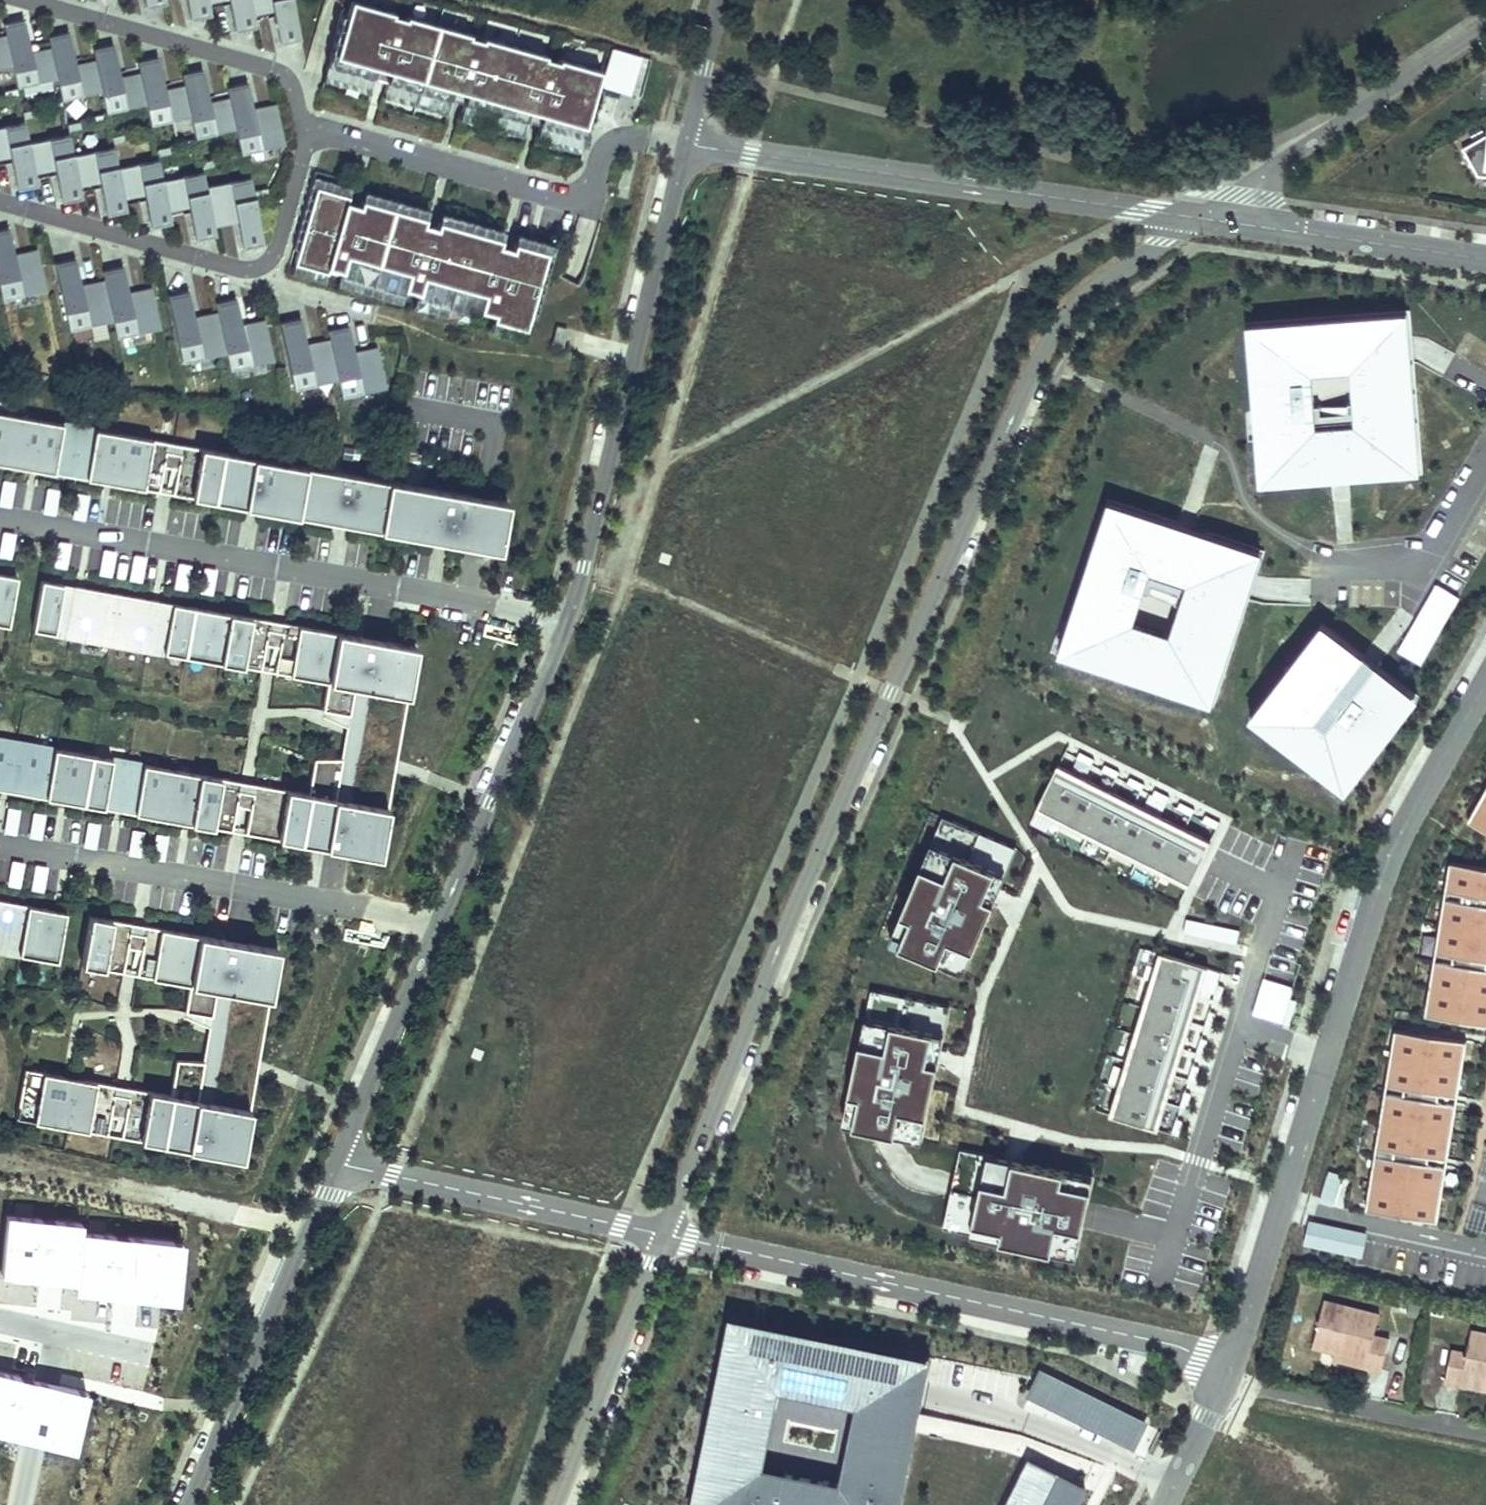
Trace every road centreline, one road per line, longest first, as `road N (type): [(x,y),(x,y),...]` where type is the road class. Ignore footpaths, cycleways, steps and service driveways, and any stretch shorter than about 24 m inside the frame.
road 1 (residential): [(665,1235),(887,690),(1048,348),(1107,283),(1201,216)]
road 2 (residential): [(693,139),(586,568),(342,1166)]
road 3 (residential): [(1230,1371),(1390,851),(1485,684)]
road 4 (residential): [(665,1235),(1099,1326),(1230,1371)]
road 5 (residential): [(1201,216),(693,139)]
road 6 (residential): [(313,131),(570,198),(587,186),(607,141),(634,133),(693,139)]
road 7 (residential): [(0,201),(251,269),(279,244),(313,131)]
road 8 (residential): [(1201,216),(1485,21)]
road 9 (residential): [(313,131),(277,71),(26,0)]
road 10 (residential): [(342,1166),(665,1235)]
road 11 (residential): [(0,1158),(314,1234)]
road 12 (residential): [(314,1234),(195,1504)]
road 13 (residential): [(555,1504),(665,1235)]
road 14 (residential): [(1485,253),(1201,216)]
road 15 (residential): [(1275,1393),(1485,1437)]
road 16 (residential): [(1164,1504),(1230,1371)]
road 17 (residential): [(723,0),(693,139)]

